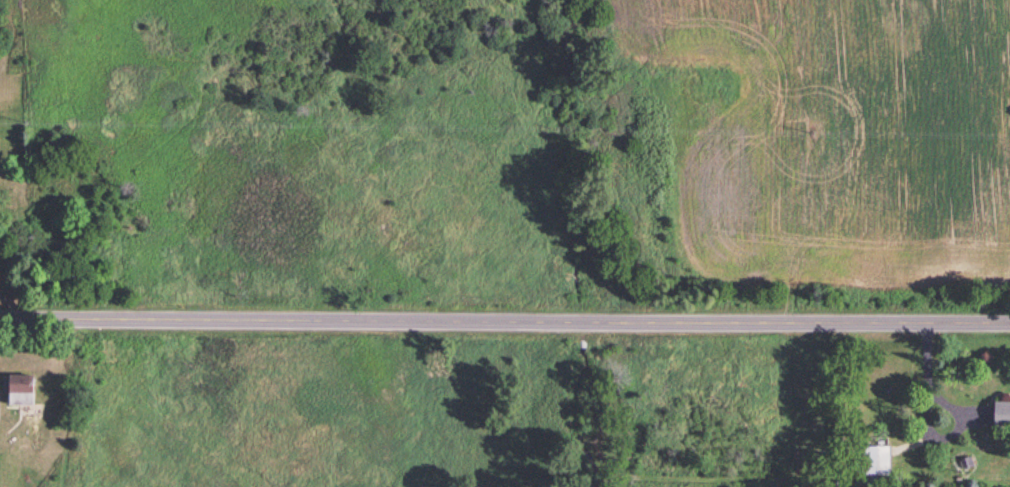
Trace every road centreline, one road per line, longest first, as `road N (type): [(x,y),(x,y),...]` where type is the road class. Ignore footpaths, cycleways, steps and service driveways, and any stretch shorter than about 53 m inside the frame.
road 1 (tertiary): [(0,319),(1009,321)]

